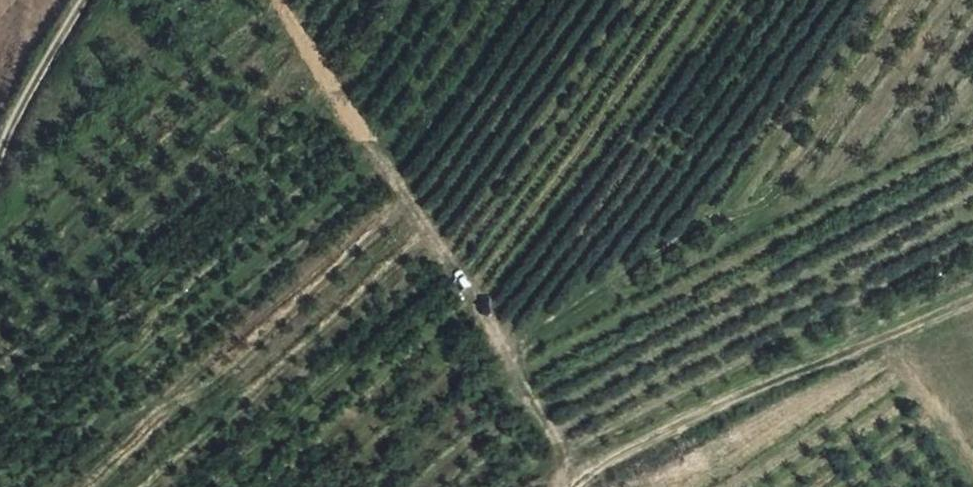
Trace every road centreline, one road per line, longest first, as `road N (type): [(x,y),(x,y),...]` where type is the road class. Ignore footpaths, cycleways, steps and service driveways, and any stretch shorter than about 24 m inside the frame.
road 1 (track): [(276,0),(581,480)]
road 2 (track): [(573,486),(644,445),(972,298)]
road 3 (track): [(0,153),(83,0)]

